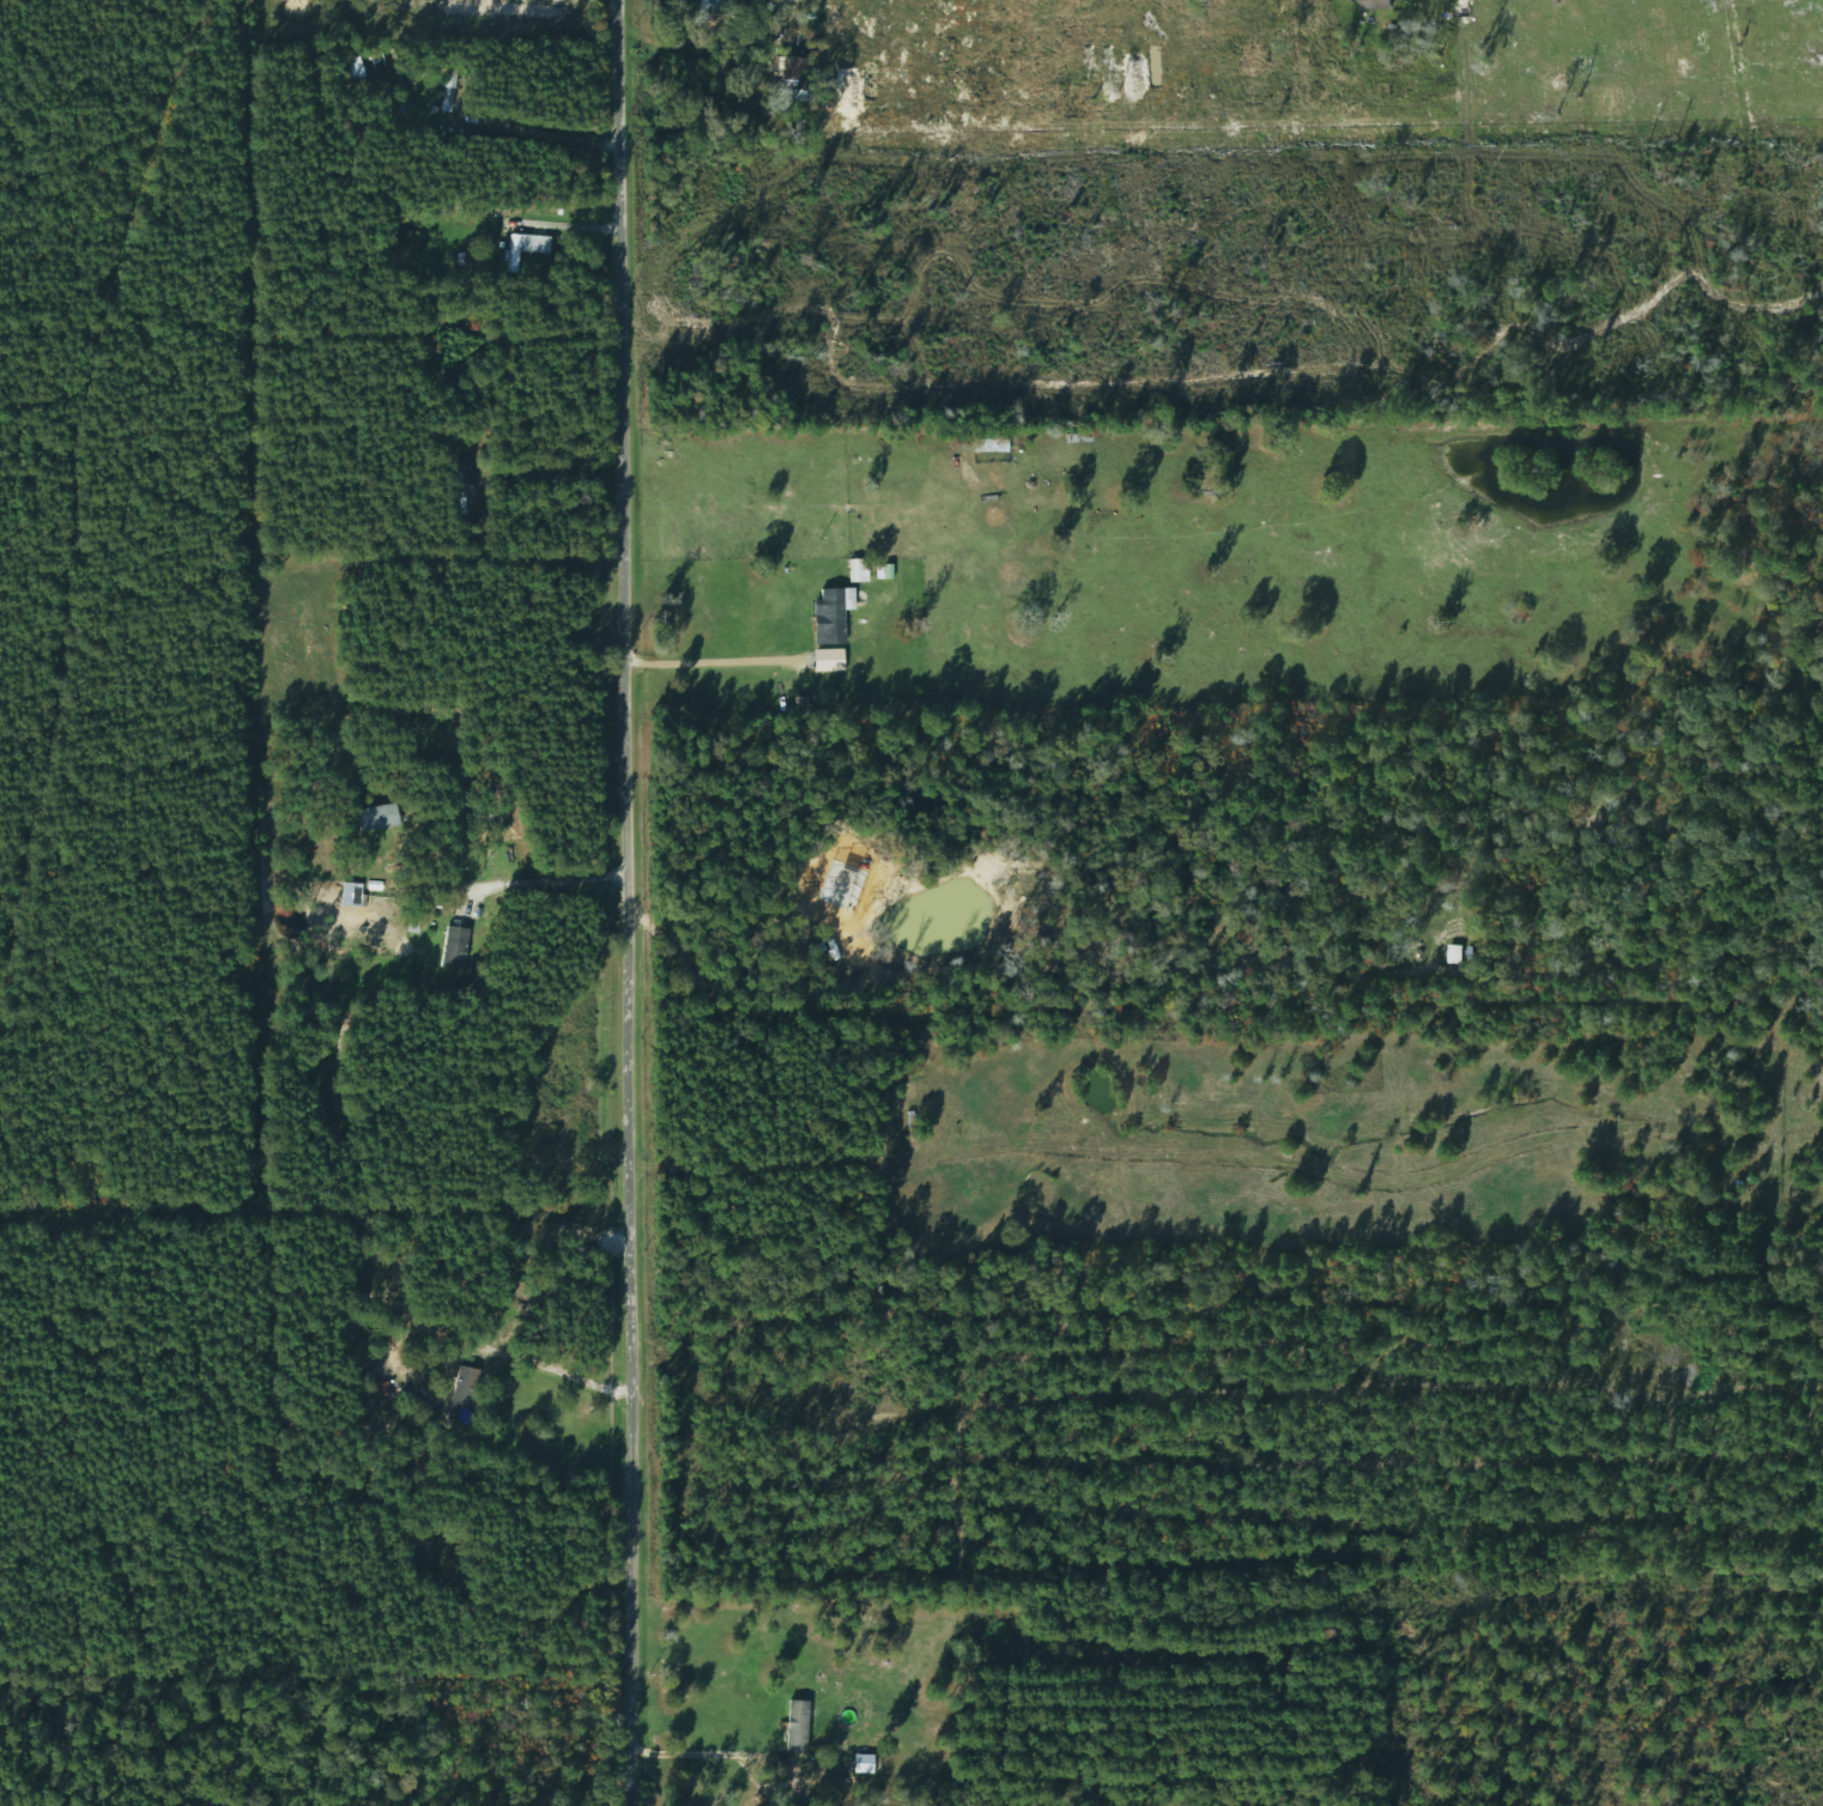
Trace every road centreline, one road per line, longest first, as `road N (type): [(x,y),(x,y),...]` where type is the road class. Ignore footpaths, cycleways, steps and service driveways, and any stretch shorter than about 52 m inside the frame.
road 1 (residential): [(645,1805),(633,0)]

